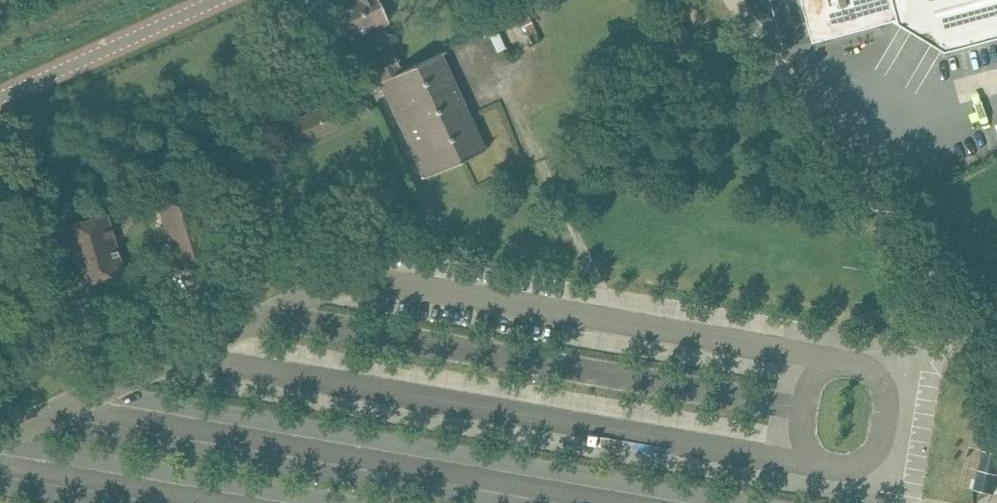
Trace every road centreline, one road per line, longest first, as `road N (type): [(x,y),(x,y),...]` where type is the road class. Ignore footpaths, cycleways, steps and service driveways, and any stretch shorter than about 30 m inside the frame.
road 1 (unclassified): [(219,0),(0,98)]
road 2 (track): [(735,0),(872,191)]

